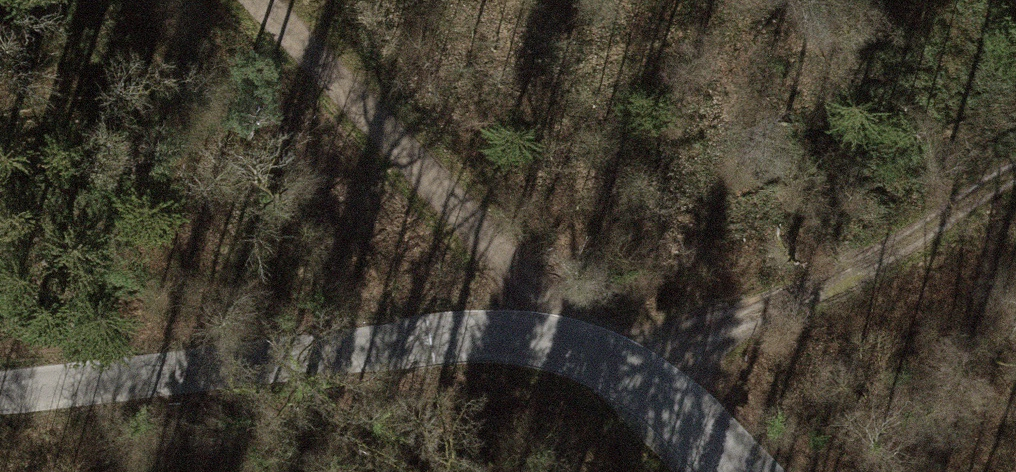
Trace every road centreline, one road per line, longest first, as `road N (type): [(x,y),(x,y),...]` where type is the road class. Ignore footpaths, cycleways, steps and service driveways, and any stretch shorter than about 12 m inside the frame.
road 1 (track): [(254,0),(618,367),(838,287),(1015,181)]
road 2 (unclassified): [(740,471),(618,367),(513,339),(0,389)]

